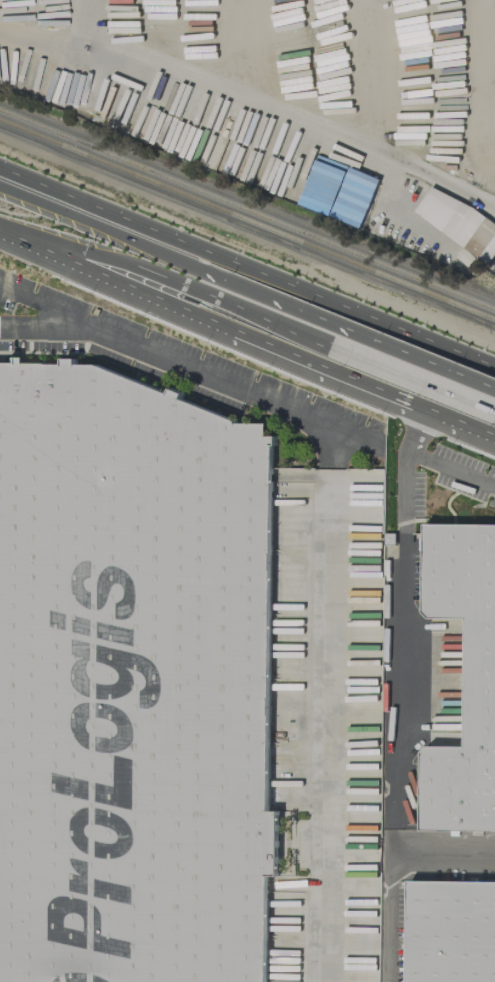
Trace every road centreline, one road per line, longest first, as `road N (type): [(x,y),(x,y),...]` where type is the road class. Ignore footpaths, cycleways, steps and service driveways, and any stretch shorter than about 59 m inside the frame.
road 1 (primary): [(494,369),(0,168)]
road 2 (primary): [(0,225),(433,406)]
road 3 (primary): [(0,224),(150,268),(329,344)]
road 4 (primary): [(323,320),(0,184)]
road 5 (primary): [(494,389),(323,320)]
road 6 (primary): [(329,344),(491,411)]

